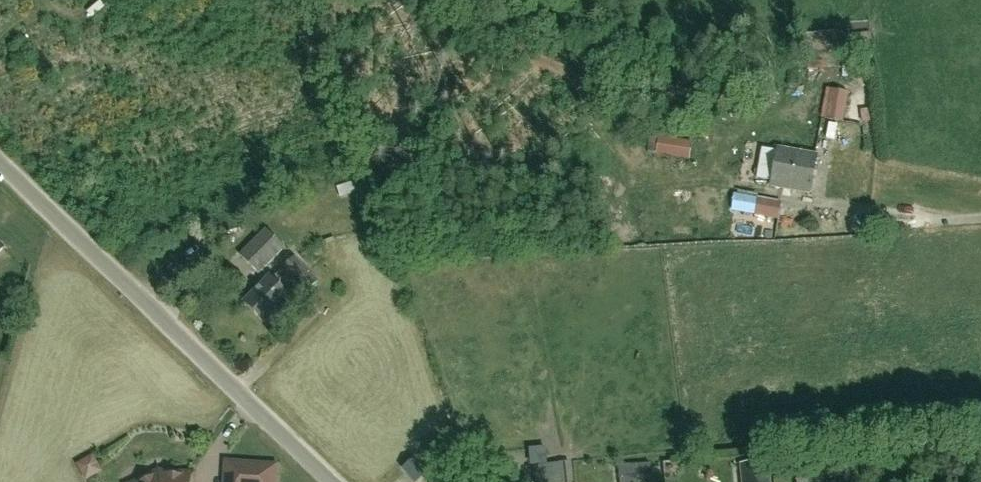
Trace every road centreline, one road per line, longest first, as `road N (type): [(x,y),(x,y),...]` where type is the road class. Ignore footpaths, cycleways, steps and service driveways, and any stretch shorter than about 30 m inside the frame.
road 1 (unclassified): [(330,481),(0,161)]

